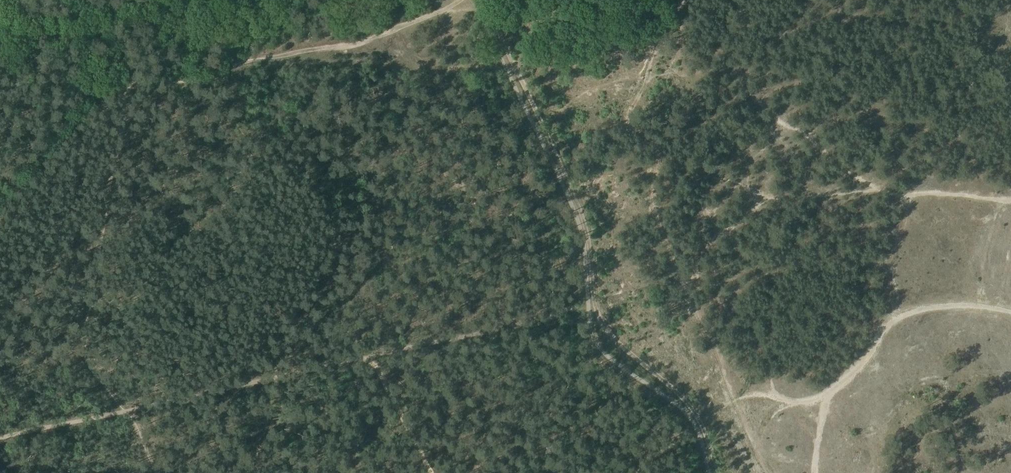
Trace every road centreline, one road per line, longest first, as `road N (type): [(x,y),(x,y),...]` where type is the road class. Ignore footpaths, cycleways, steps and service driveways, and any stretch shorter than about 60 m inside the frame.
road 1 (track): [(596,306),(580,208),(485,0)]
road 2 (track): [(716,472),(696,411),(609,333),(596,306)]
road 3 (track): [(369,357),(434,472)]

